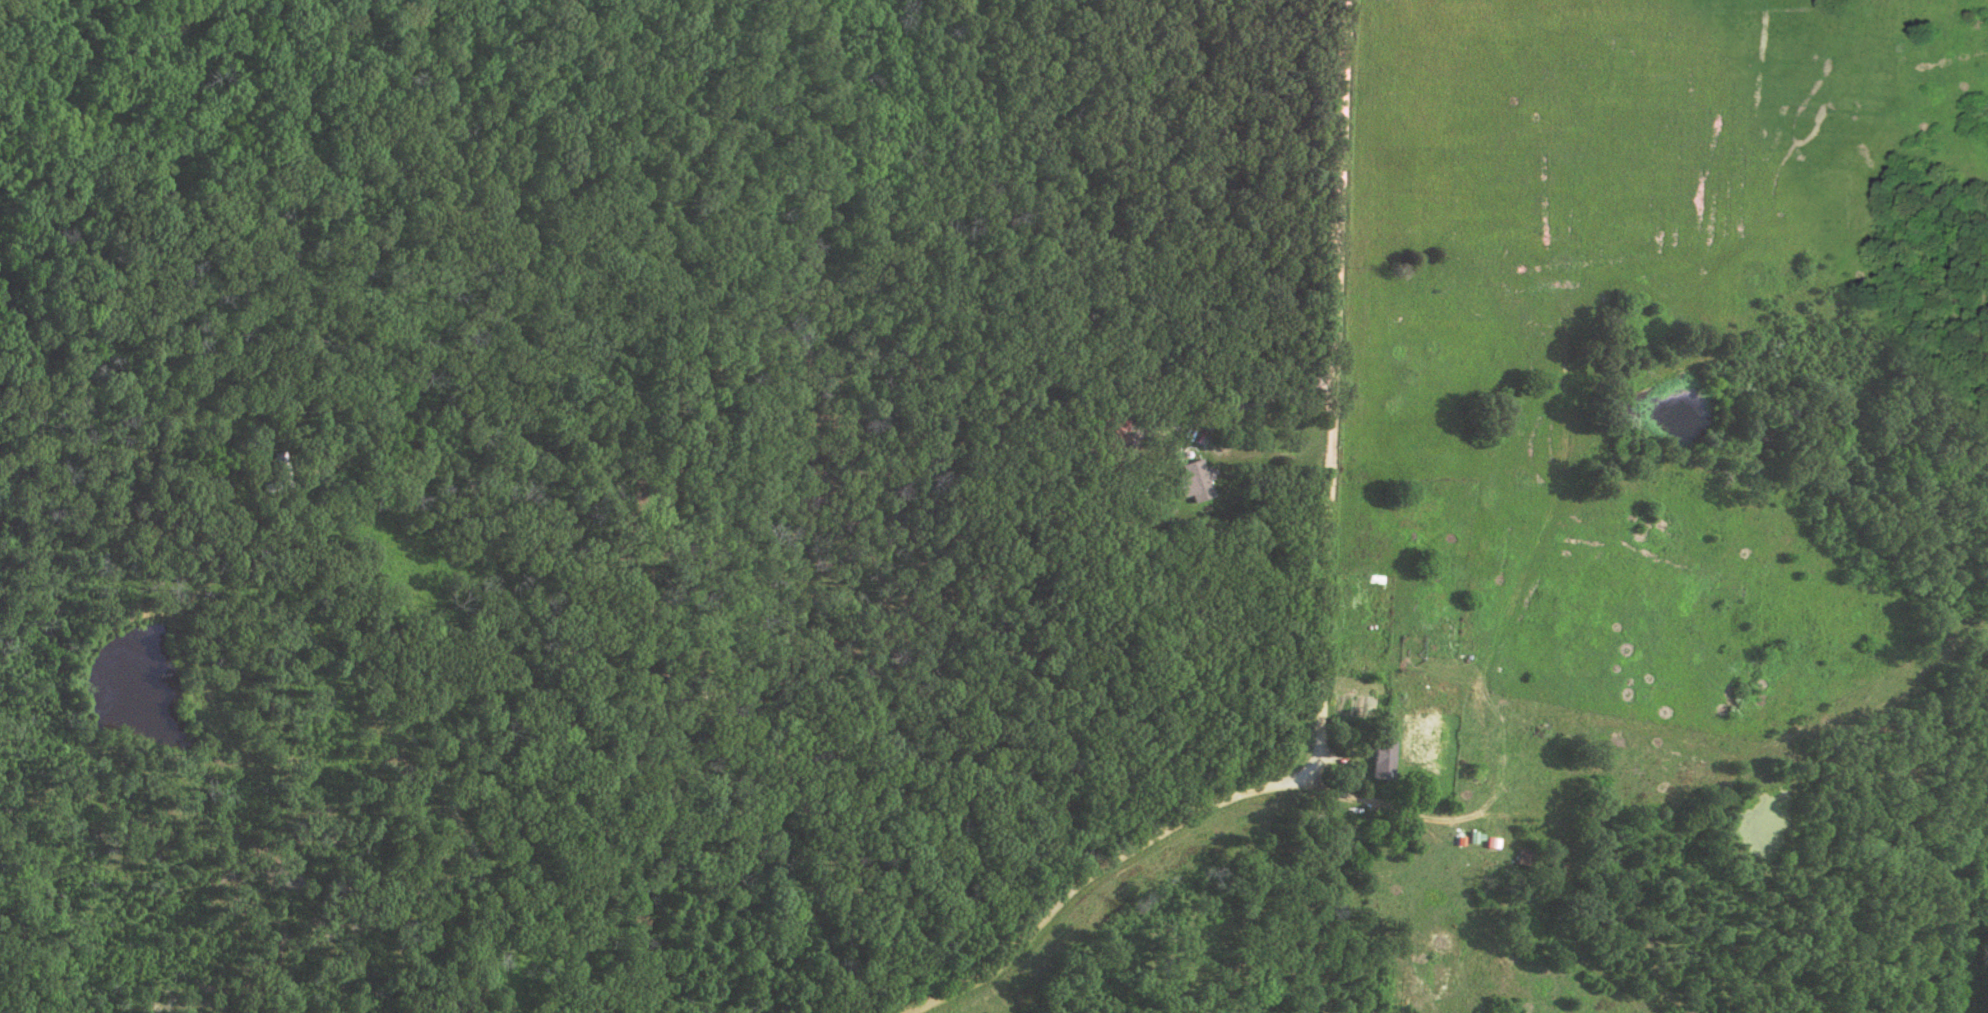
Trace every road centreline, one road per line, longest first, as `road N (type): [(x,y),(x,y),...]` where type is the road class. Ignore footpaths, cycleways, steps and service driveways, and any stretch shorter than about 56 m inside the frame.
road 1 (residential): [(916,1012),(1001,973),(1090,881),(1237,795),(1303,776),(1319,757),(1345,0)]

